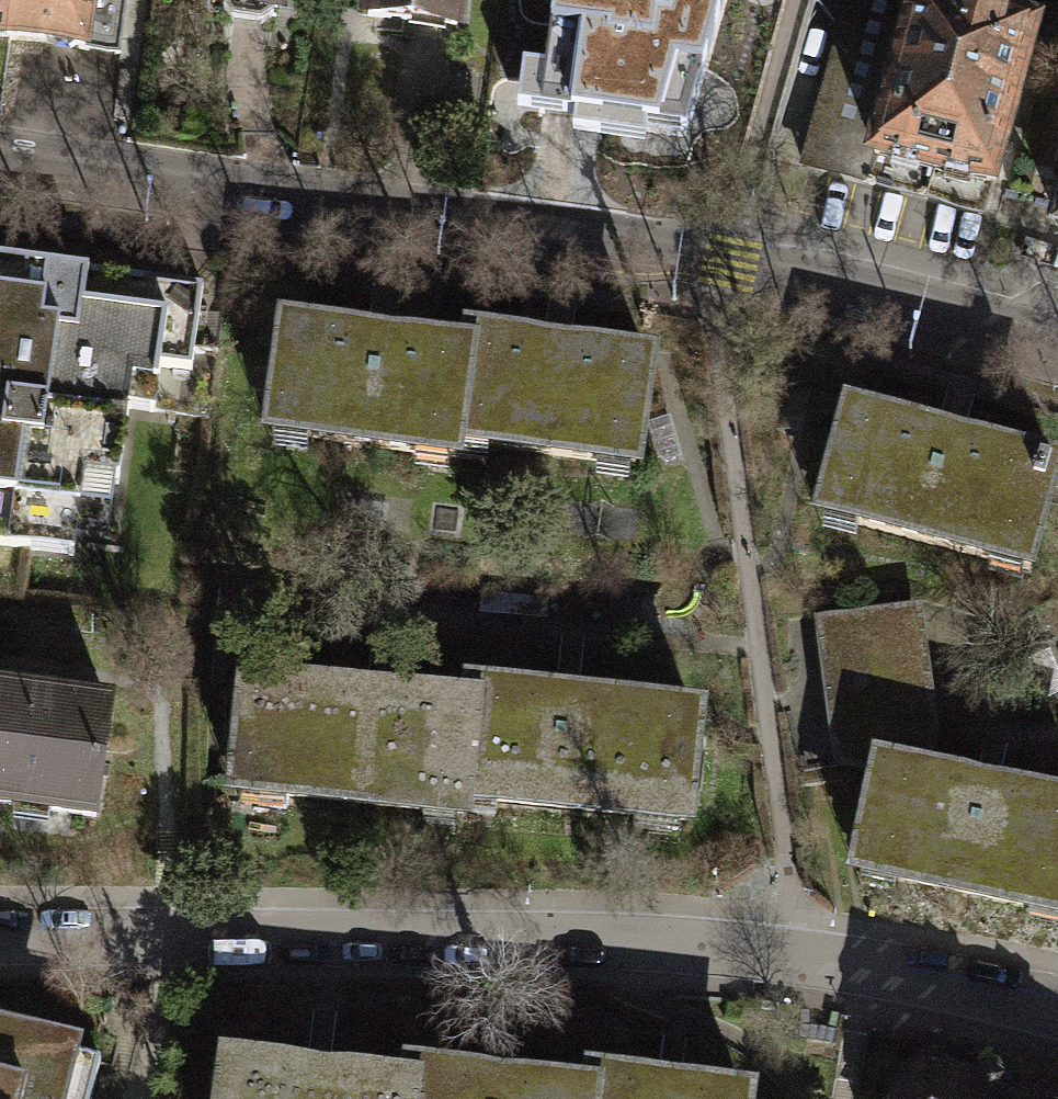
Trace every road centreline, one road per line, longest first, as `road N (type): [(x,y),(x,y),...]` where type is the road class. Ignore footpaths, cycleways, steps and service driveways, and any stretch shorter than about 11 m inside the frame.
road 1 (unclassified): [(0,156),(722,262),(1057,347)]
road 2 (residential): [(1057,1014),(813,960),(615,934),(211,927),(87,941),(0,941)]

